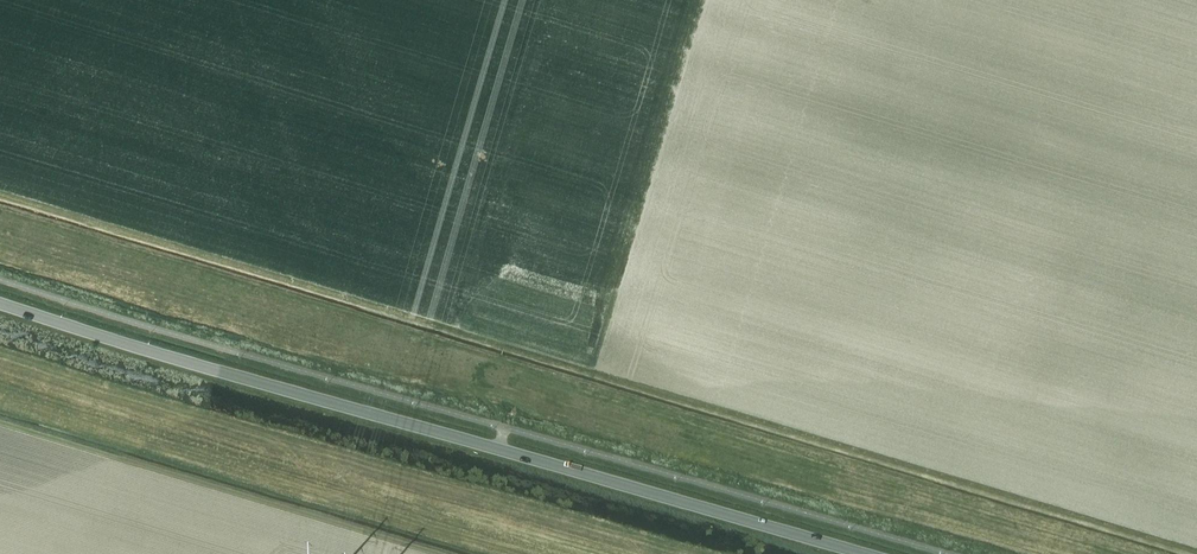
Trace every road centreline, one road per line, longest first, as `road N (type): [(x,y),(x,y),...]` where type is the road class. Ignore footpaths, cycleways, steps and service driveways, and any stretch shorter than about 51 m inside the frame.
road 1 (tertiary): [(863,553),(0,303)]

